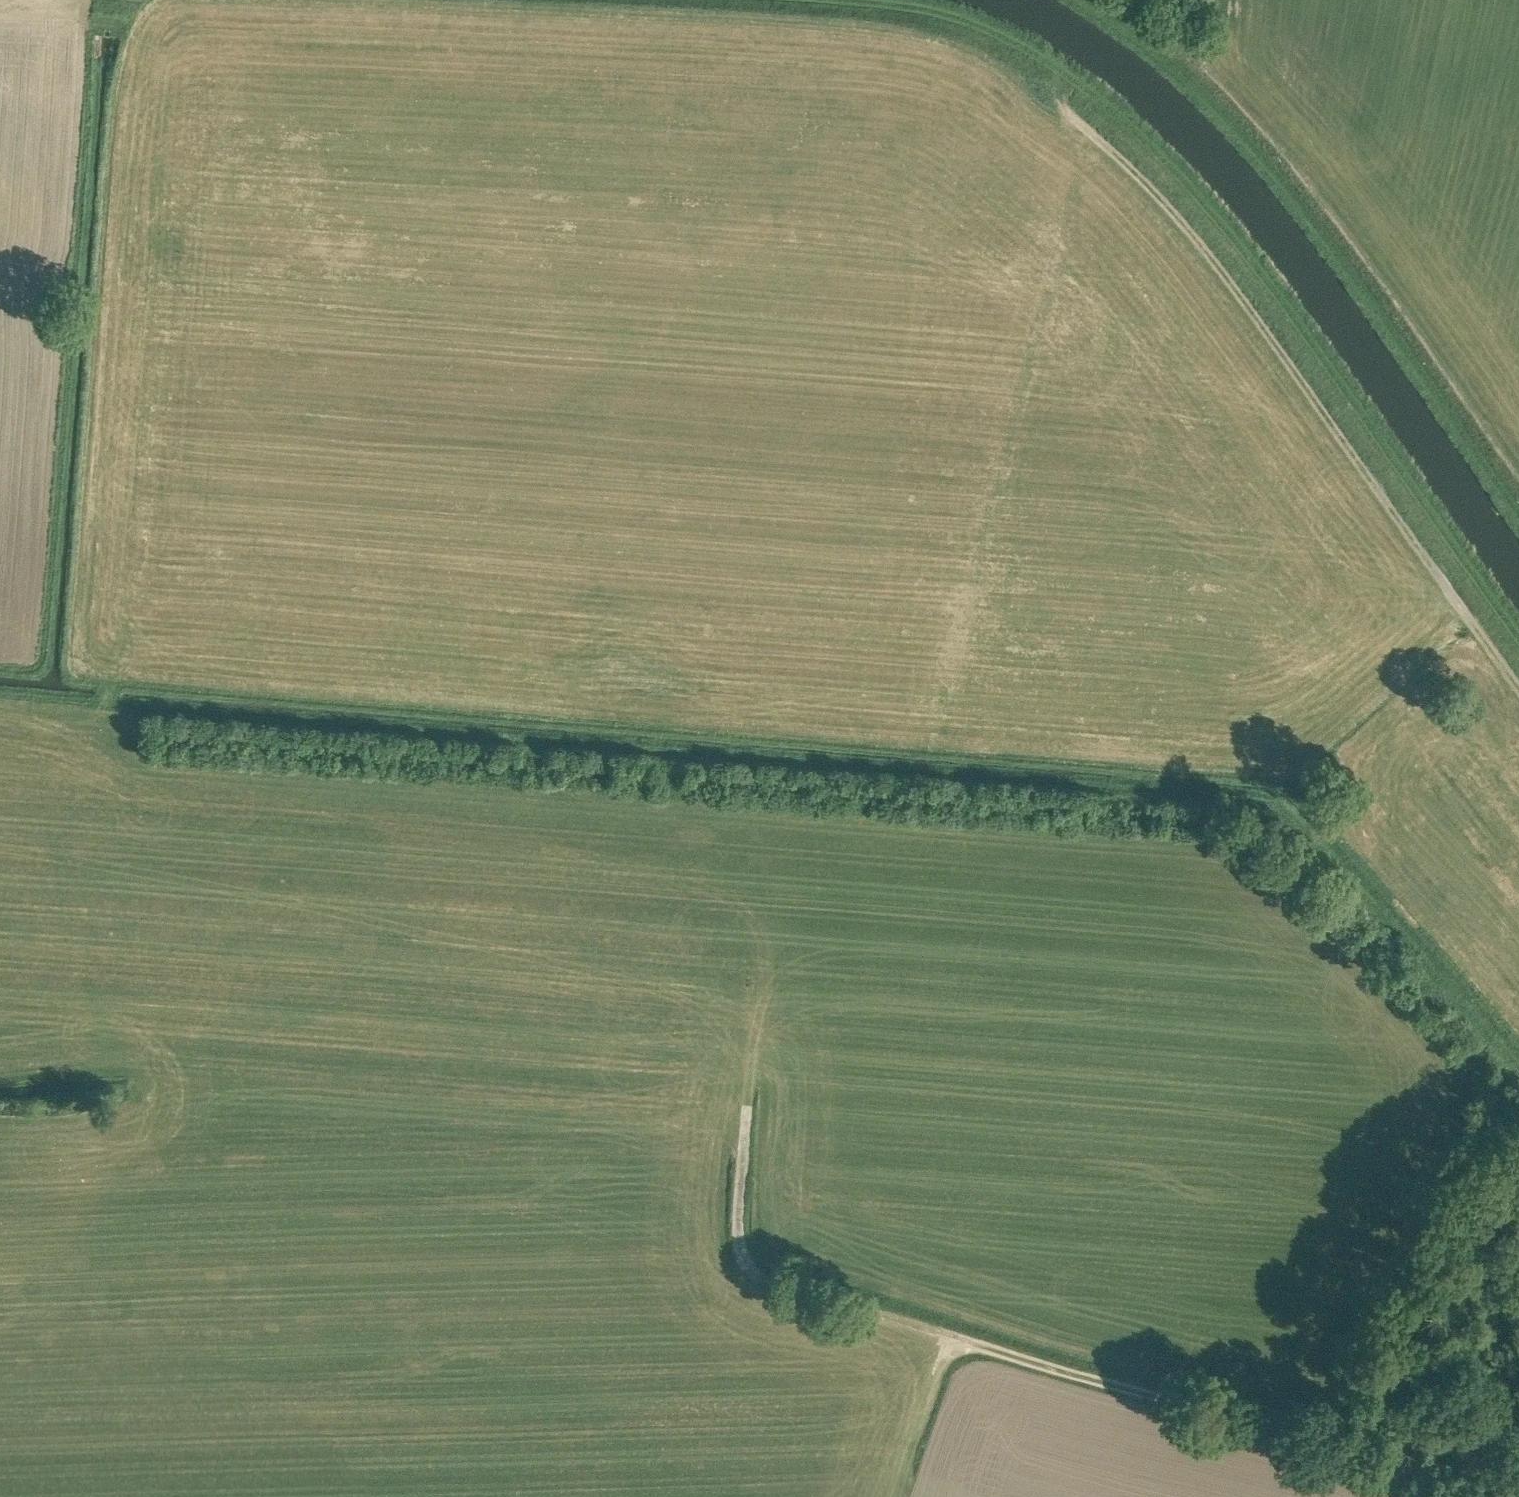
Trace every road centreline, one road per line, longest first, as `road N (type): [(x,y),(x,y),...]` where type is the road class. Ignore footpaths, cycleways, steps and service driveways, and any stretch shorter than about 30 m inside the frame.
road 1 (track): [(1476,1496),(1389,1459),(1061,1370),(769,1285),(749,1271),(740,1242),(755,952)]
road 2 (track): [(1518,679),(1139,167),(1081,120)]

